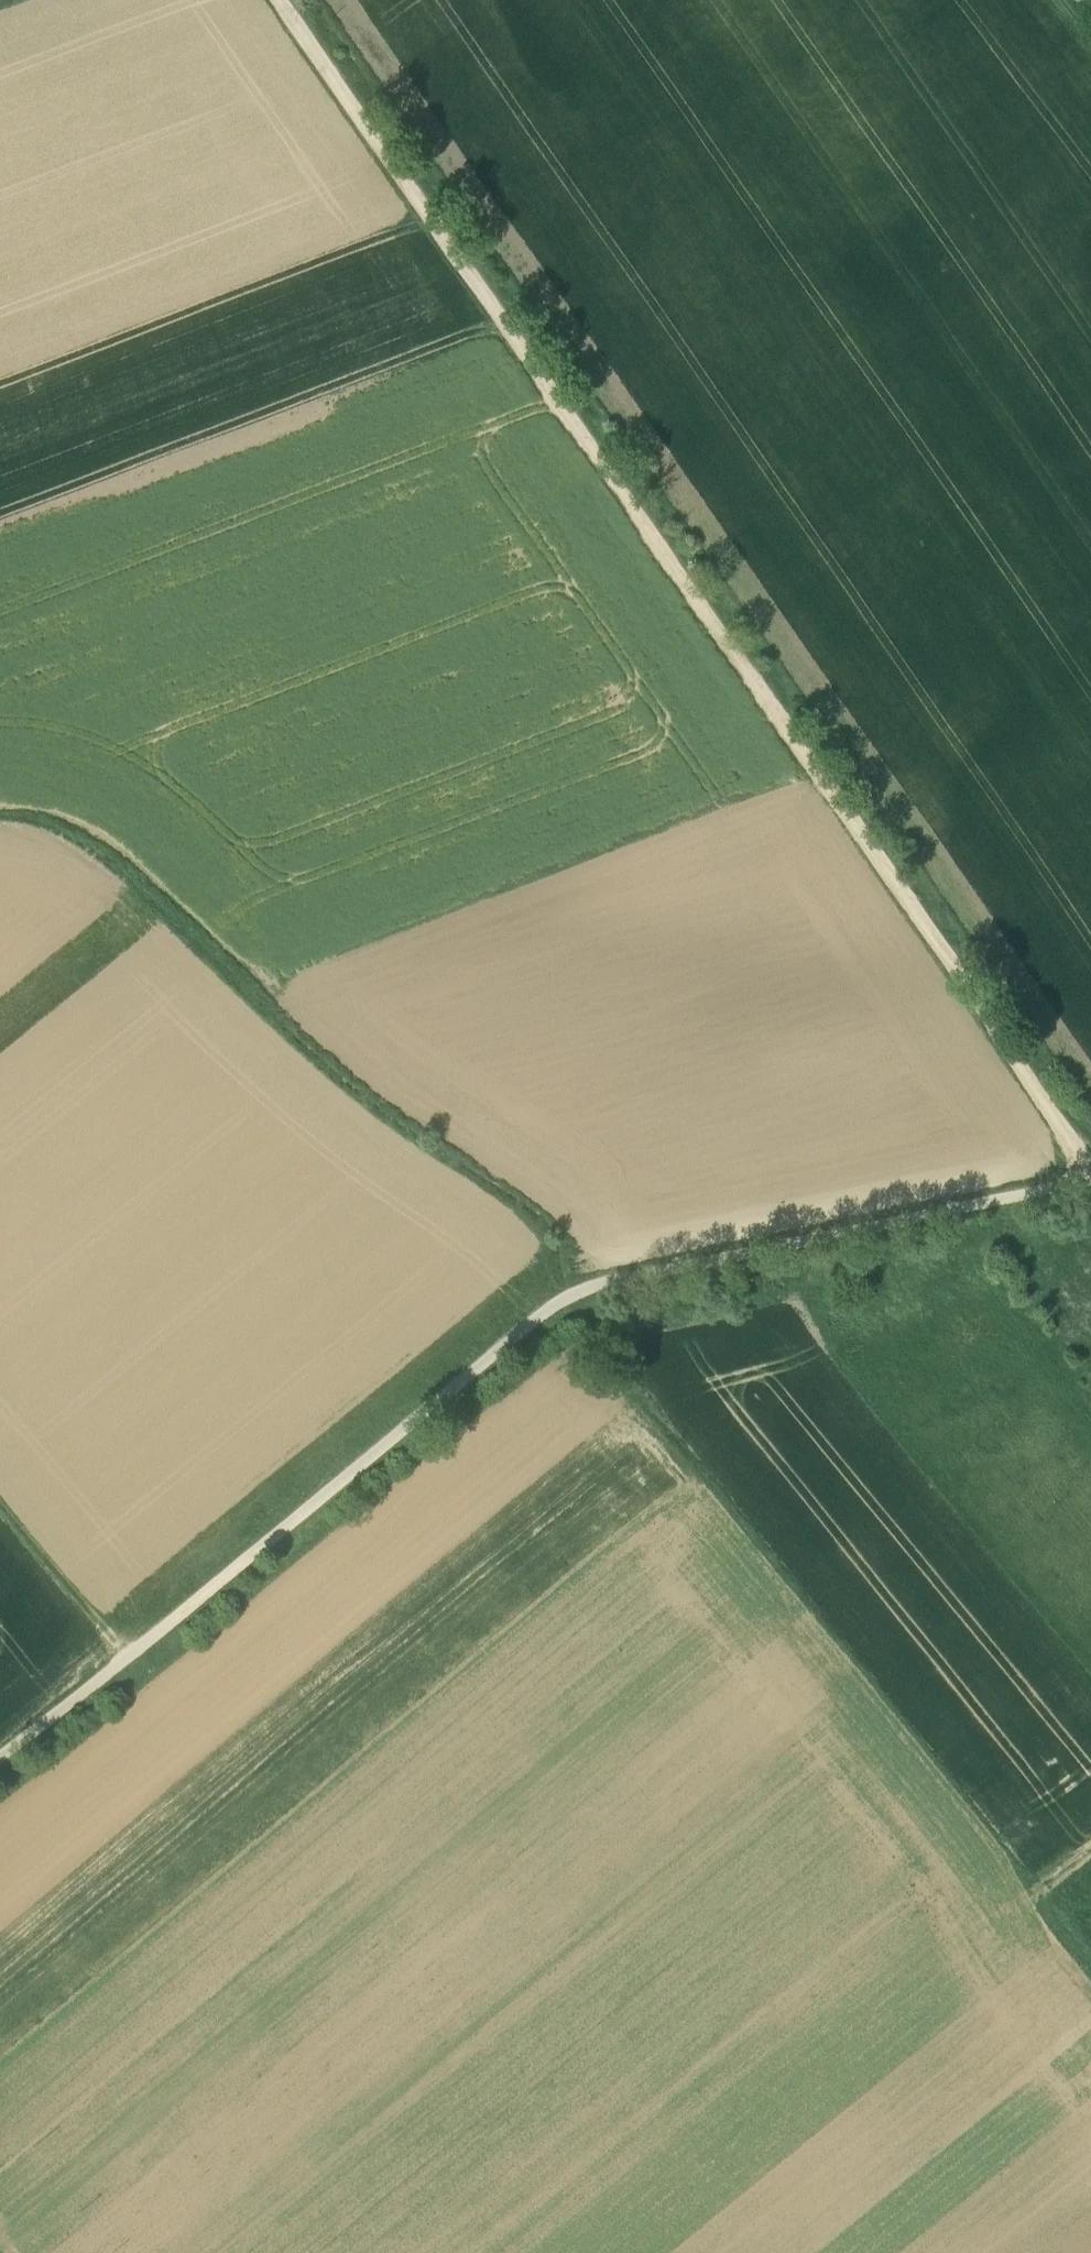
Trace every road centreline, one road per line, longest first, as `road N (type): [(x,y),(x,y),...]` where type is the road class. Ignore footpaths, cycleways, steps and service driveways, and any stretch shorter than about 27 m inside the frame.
road 1 (track): [(1090,1172),(285,0)]
road 2 (track): [(1090,1178),(631,1279),(561,1302),(0,1760)]
road 3 (track): [(0,1503),(126,1657)]

